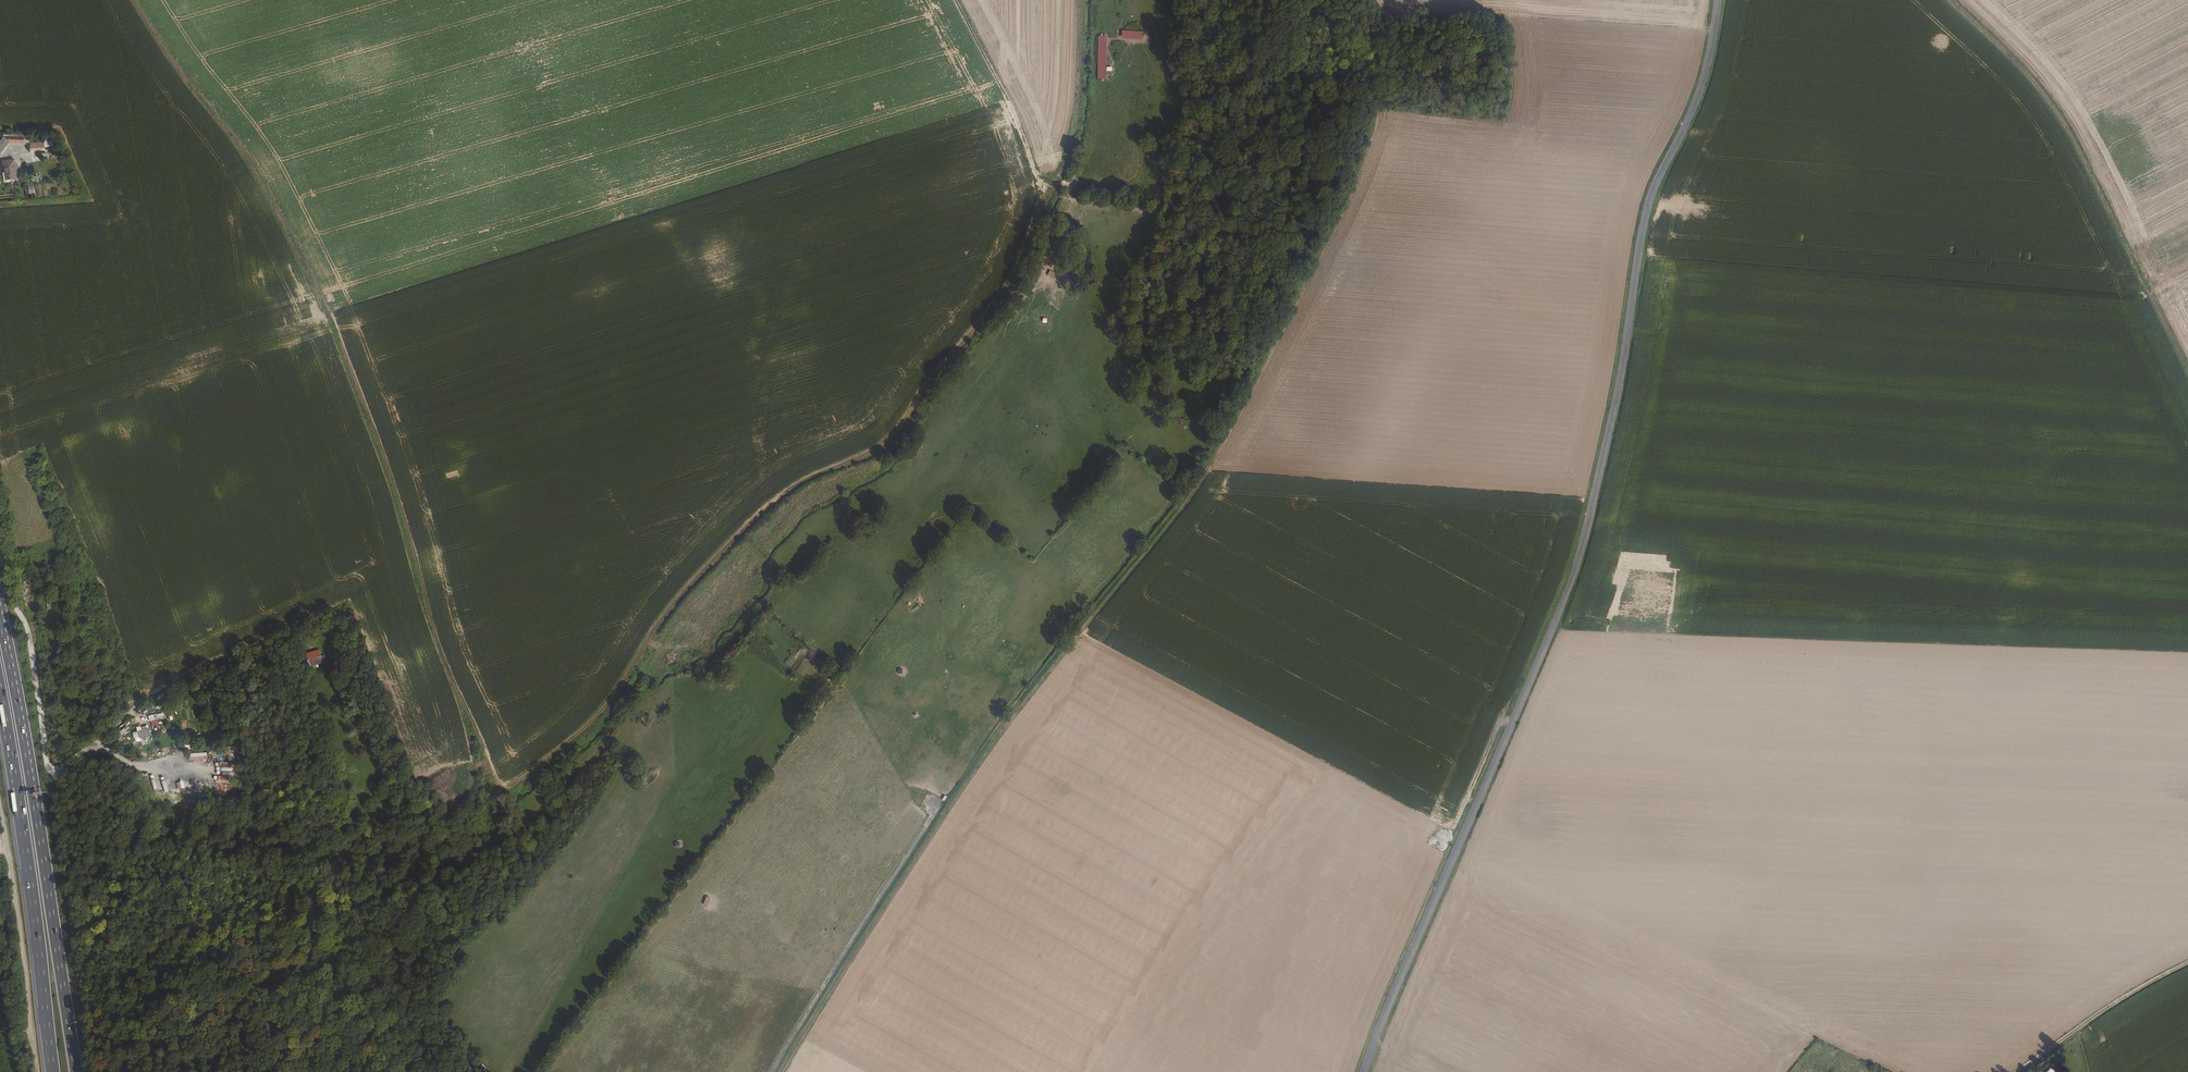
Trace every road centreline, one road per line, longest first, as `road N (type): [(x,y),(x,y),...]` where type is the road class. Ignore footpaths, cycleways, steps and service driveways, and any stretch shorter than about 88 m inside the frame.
road 1 (tertiary): [(1718,0),(1695,102),(1648,204),(1578,561),(1364,1071)]
road 2 (track): [(140,0),(253,164),(321,297),(386,456),(486,769),(474,816),(451,821),(435,873)]
road 3 (trunk): [(77,1071),(0,615)]
road 4 (track): [(1948,0),(2054,108),(2187,374)]
road 5 (trunk): [(0,696),(53,1071)]
road 6 (track): [(773,1071),(934,813)]
road 7 (track): [(955,0),(1050,196)]
road 8 (track): [(2187,962),(2062,1033),(2010,1071)]

